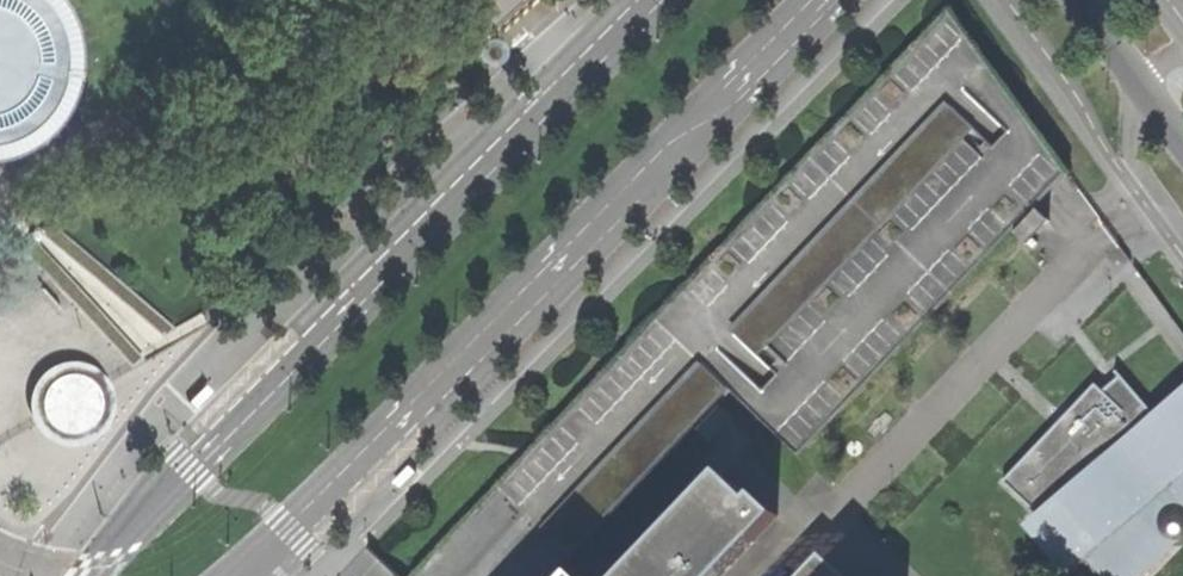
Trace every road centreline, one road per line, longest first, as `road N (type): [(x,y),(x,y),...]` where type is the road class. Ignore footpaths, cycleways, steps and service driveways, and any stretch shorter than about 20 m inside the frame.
road 1 (secondary): [(240,575),(299,532),(829,0)]
road 2 (secondary): [(648,0),(184,464),(92,575)]
road 3 (secondary): [(1079,0),(1182,142)]

